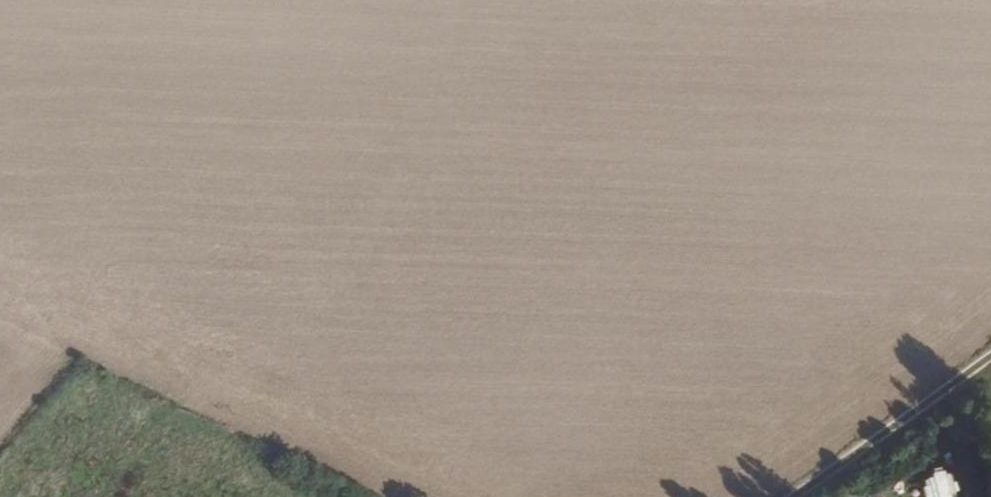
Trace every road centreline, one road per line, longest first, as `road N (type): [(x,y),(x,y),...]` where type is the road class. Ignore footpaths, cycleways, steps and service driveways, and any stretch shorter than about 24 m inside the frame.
road 1 (track): [(990,331),(771,496)]

